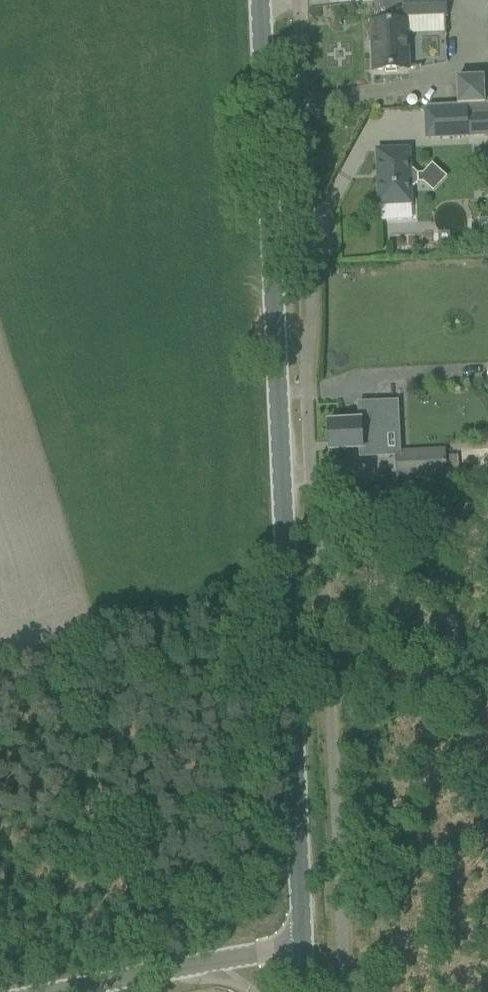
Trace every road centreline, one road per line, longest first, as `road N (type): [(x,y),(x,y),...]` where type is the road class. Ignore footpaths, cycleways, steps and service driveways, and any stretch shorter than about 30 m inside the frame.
road 1 (secondary): [(302,952),(255,0)]
road 2 (tertiary): [(302,952),(44,991)]

